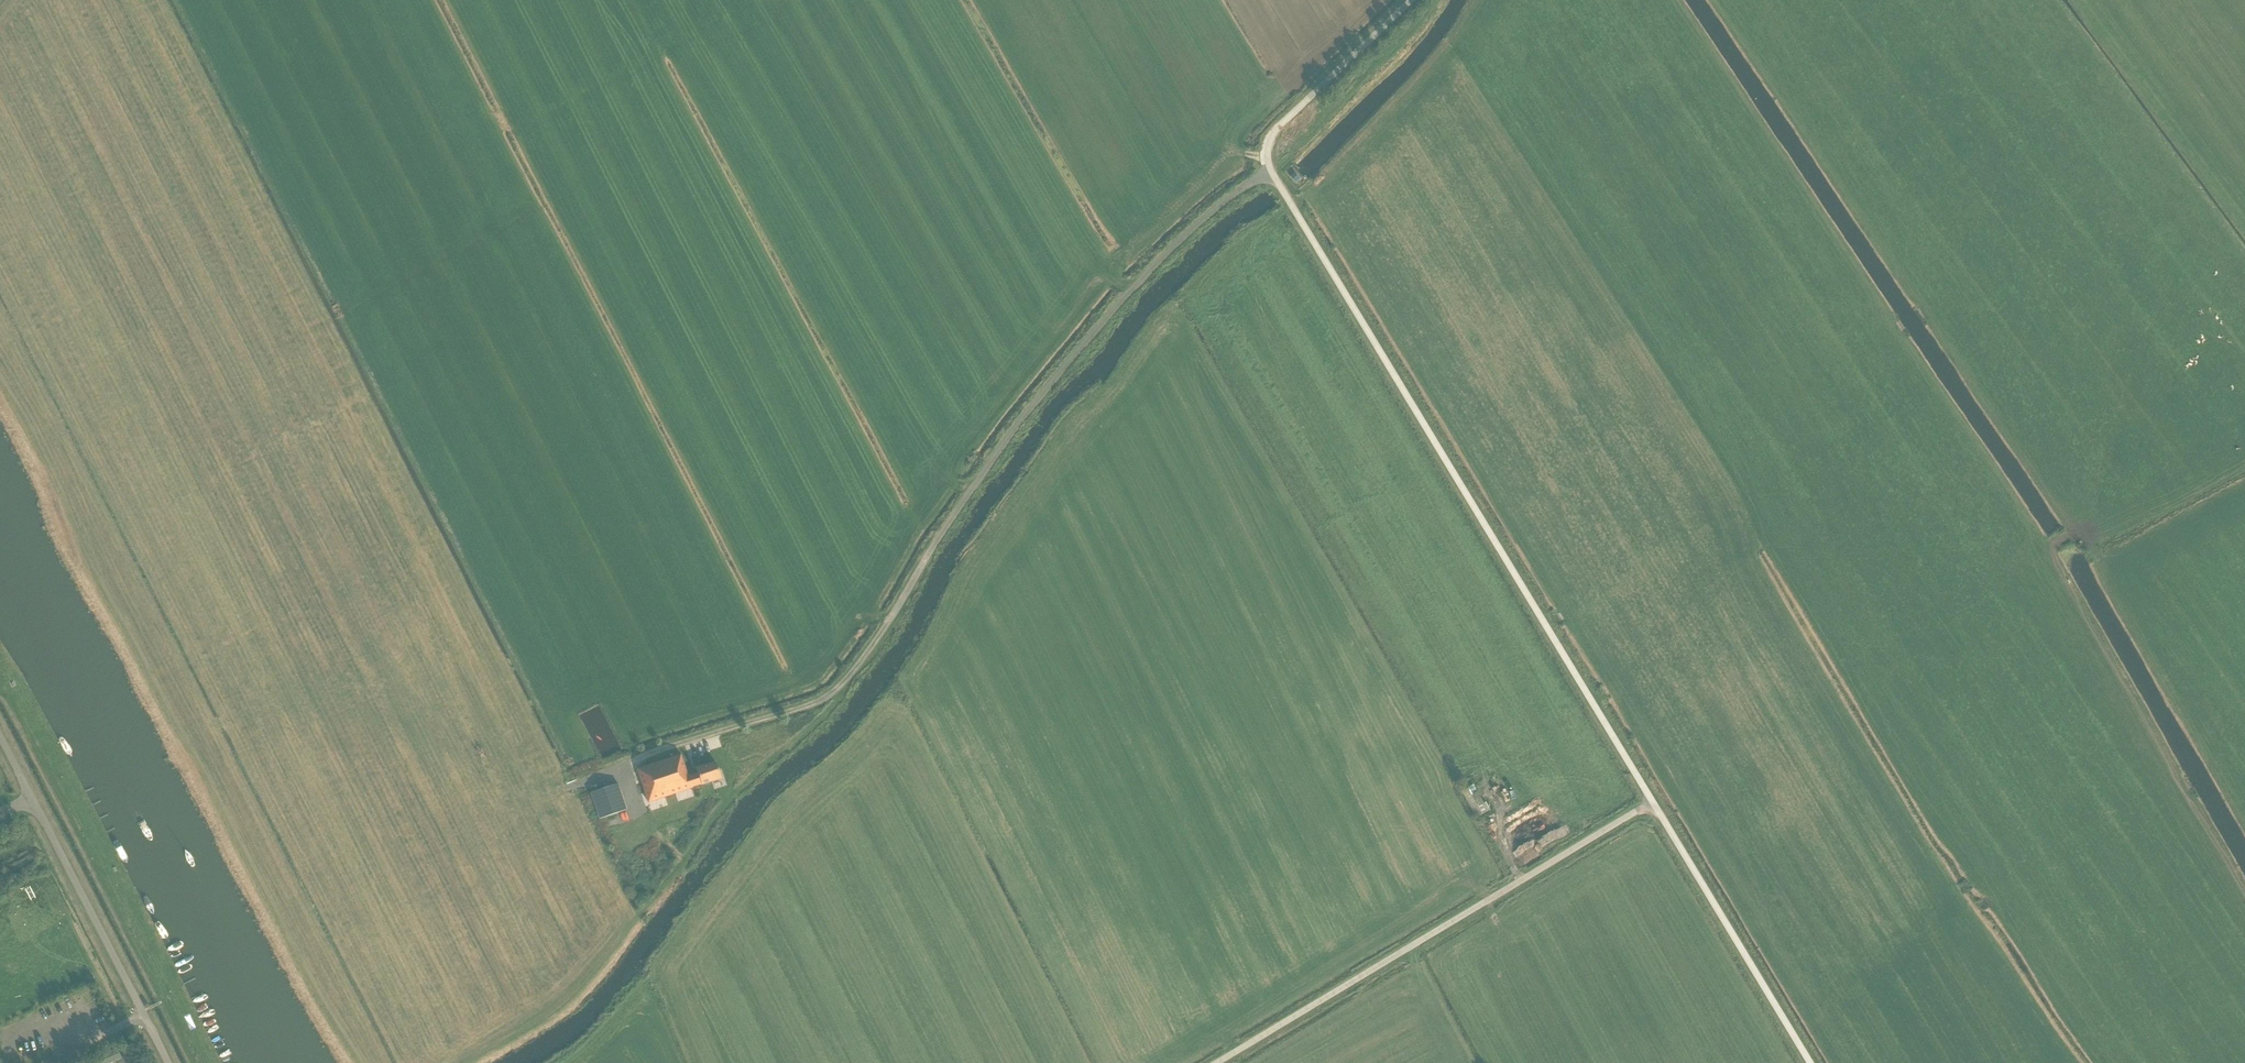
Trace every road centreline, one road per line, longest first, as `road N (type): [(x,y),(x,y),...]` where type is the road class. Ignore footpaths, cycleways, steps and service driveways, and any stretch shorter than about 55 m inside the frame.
road 1 (unclassified): [(559,793),(674,744),(829,696),(1017,428),(1143,279),(1267,171)]
road 2 (unclassified): [(1654,802),(1267,171)]
road 3 (unclassified): [(1219,1062),(1654,802)]
road 4 (unclassified): [(169,1062),(0,735)]
road 5 (unclassified): [(1811,1062),(1654,802)]
road 6 (unclassified): [(1267,171),(1269,140),(1409,0)]

